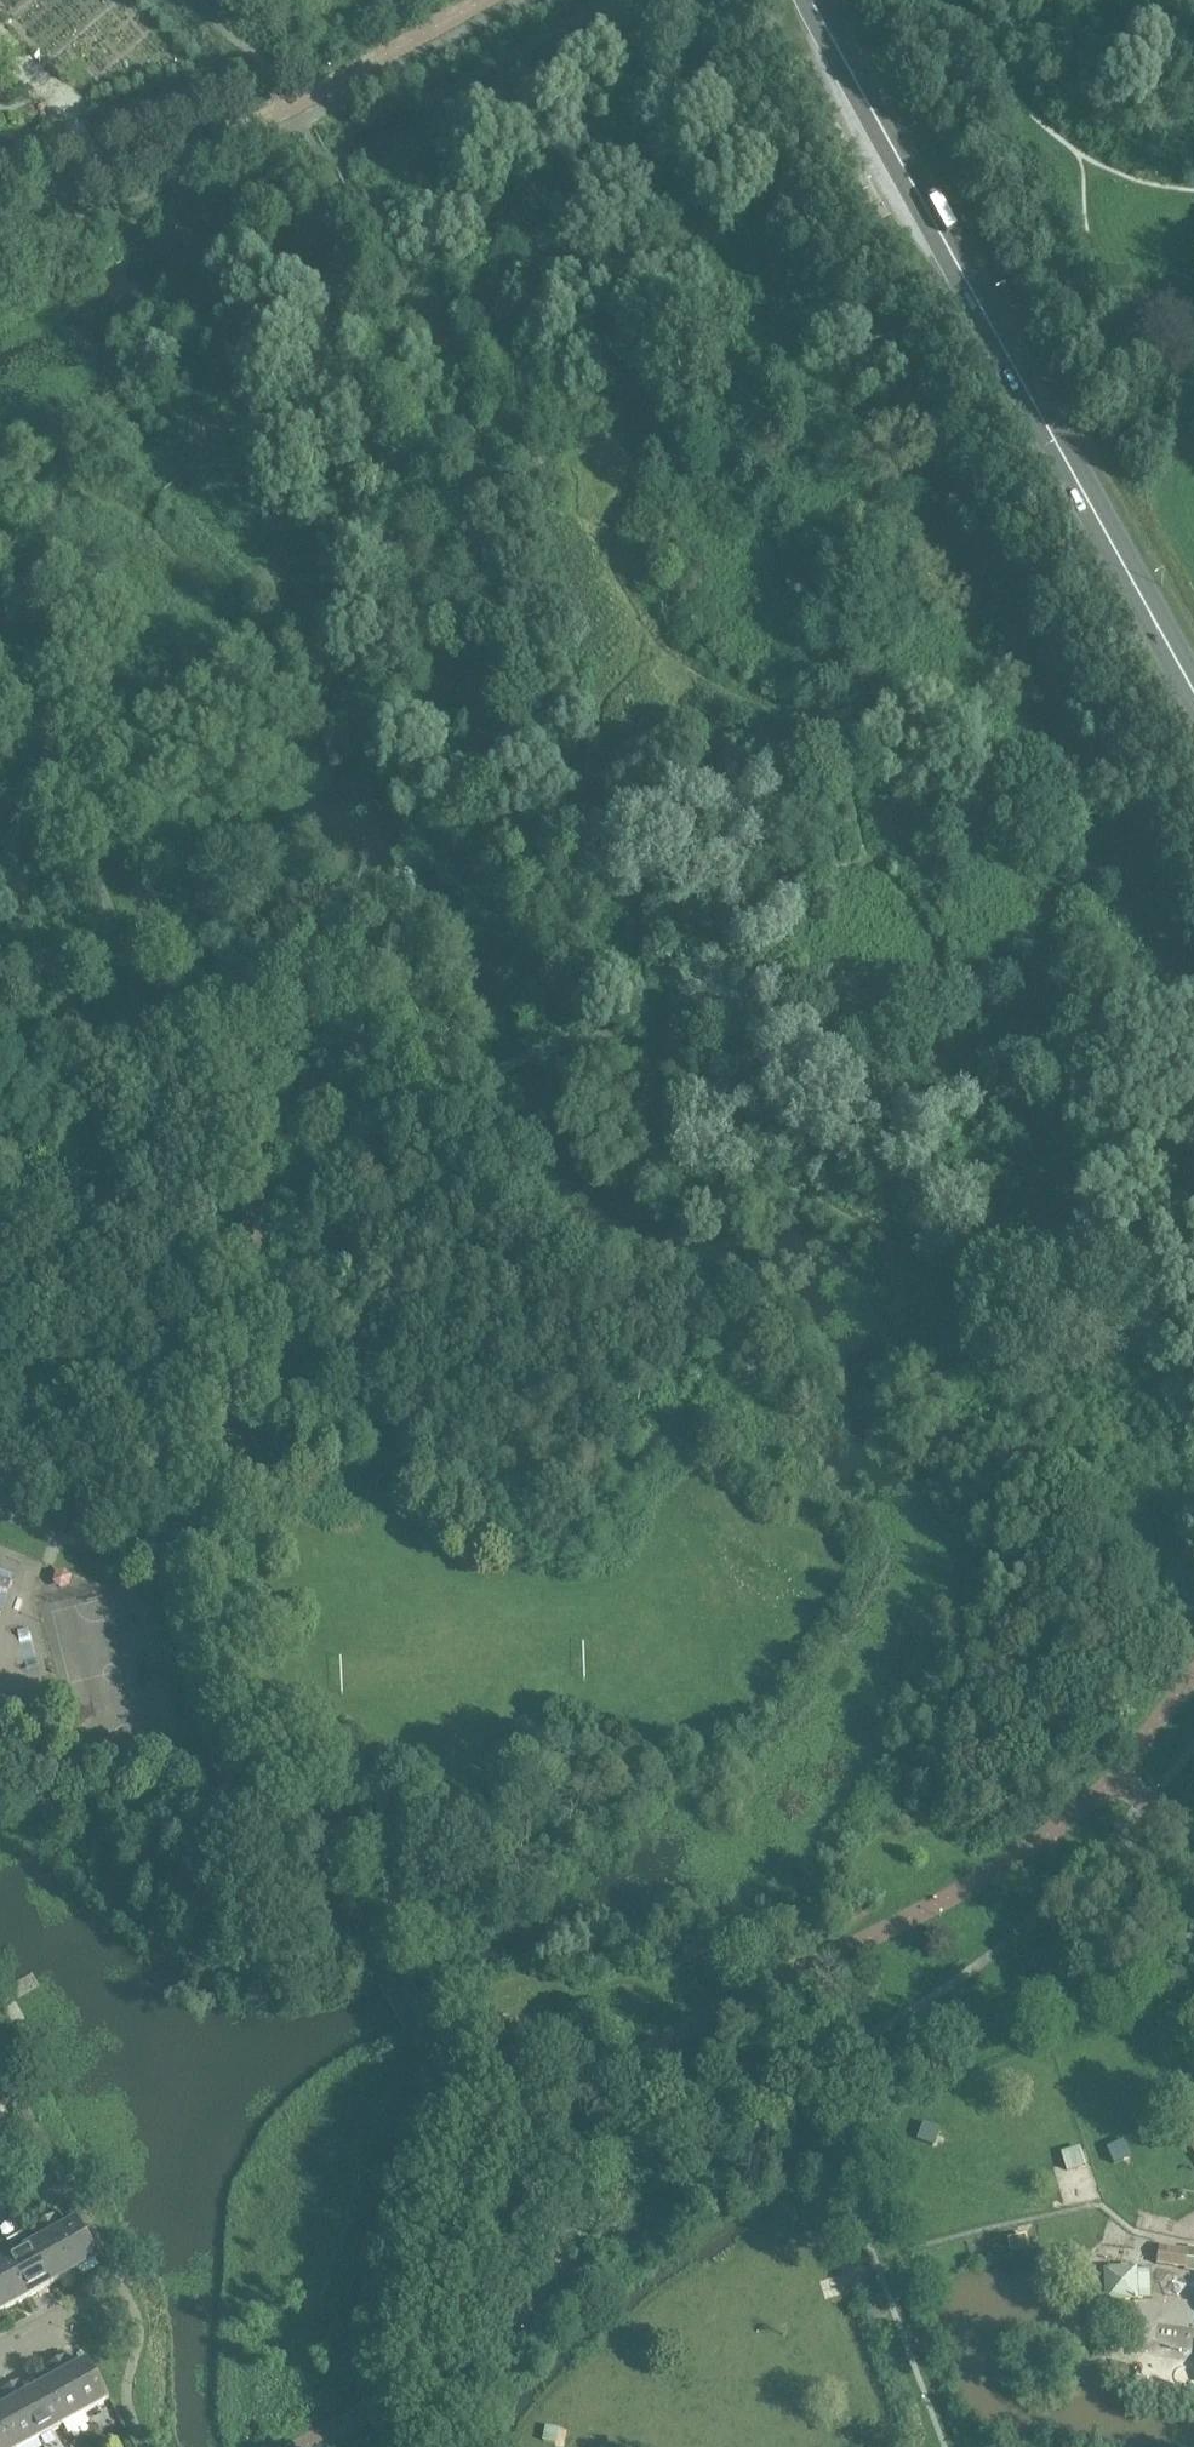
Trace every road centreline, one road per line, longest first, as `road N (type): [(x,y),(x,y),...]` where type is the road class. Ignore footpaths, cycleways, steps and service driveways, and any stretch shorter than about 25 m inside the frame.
road 1 (secondary): [(1193,691),(814,0)]

